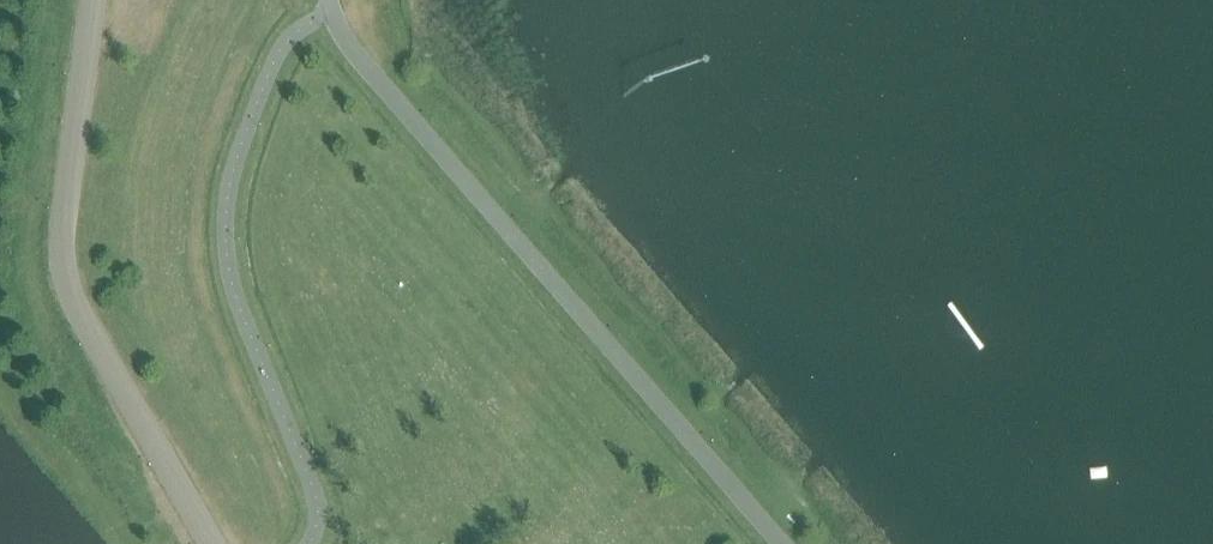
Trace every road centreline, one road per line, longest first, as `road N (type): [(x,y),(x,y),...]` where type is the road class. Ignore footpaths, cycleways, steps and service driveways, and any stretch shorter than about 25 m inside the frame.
road 1 (unclassified): [(214,543),(81,318),(70,285),(64,236),(95,0)]

